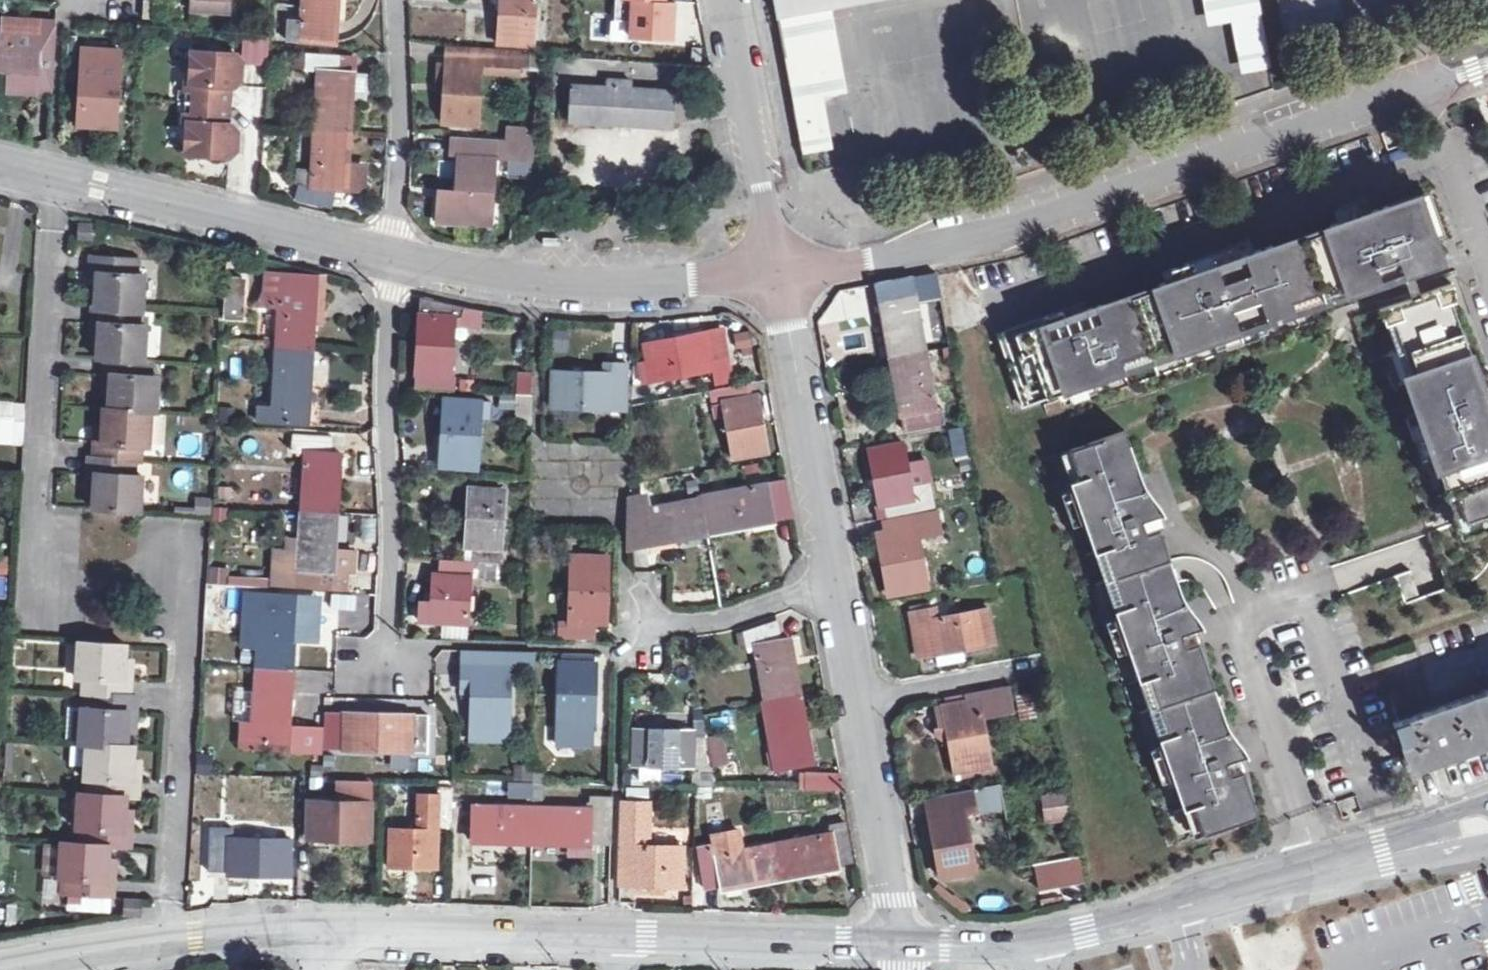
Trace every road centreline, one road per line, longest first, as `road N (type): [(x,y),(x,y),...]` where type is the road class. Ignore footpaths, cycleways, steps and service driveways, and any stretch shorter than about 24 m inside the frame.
road 1 (residential): [(777,269),(872,263),(982,239),(1487,66)]
road 2 (tertiary): [(1043,945),(1487,812)]
road 3 (tertiary): [(176,930),(314,921),(615,931)]
road 4 (residential): [(401,255),(389,317),(385,663)]
road 5 (residential): [(176,930),(190,612),(174,565),(175,534)]
road 6 (residential): [(0,163),(387,251)]
road 7 (residential): [(401,255),(572,284),(777,269)]
road 8 (residential): [(833,580),(909,949)]
road 9 (residential): [(777,269),(833,580)]
road 10 (tertiary): [(615,931),(909,949)]
road 11 (residential): [(731,0),(777,269)]
road 12 (residential): [(395,0),(398,177),(387,251)]
road 13 (residential): [(833,580),(738,617),(647,620)]
road 14 (tertiary): [(0,969),(176,930)]
road 15 (tertiary): [(909,949),(1043,945)]

